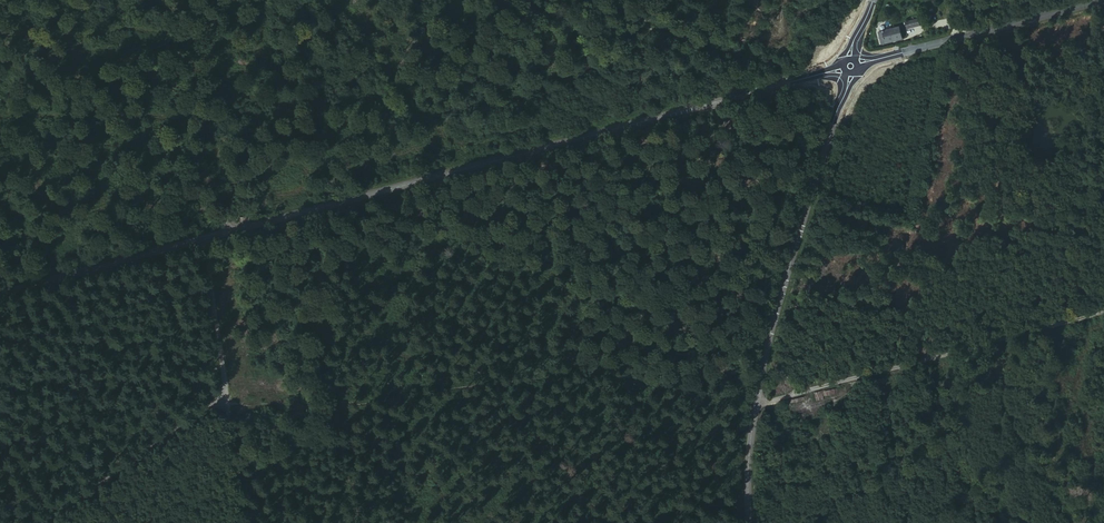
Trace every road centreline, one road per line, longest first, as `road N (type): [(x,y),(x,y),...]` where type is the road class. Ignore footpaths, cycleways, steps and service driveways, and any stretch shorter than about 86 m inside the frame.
road 1 (tertiary): [(851,66),(0,294)]
road 2 (tertiary): [(851,66),(754,383),(742,522)]
road 3 (track): [(754,383),(774,397),(1103,308)]
road 4 (track): [(551,0),(701,44),(851,66)]
road 5 (track): [(239,522),(200,240)]
road 6 (tertiary): [(1103,1),(851,66)]
road 7 (track): [(220,393),(27,522)]

